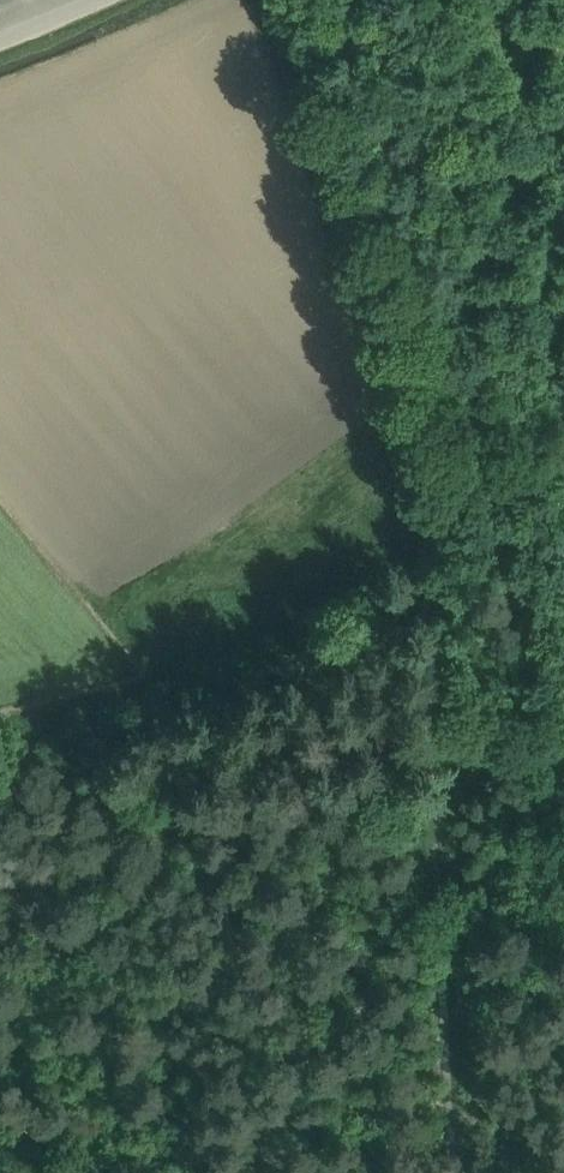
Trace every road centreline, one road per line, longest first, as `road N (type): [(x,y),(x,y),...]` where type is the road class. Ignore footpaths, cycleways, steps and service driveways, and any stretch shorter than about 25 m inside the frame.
road 1 (track): [(472,1172),(427,526)]
road 2 (track): [(563,449),(109,695),(0,719)]
road 3 (track): [(275,0),(422,486),(427,526)]

